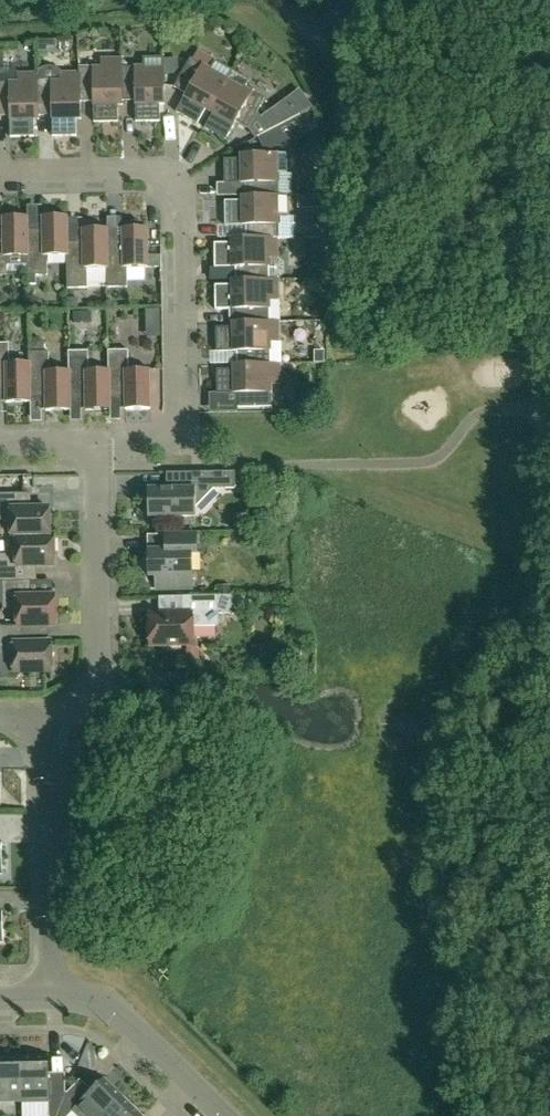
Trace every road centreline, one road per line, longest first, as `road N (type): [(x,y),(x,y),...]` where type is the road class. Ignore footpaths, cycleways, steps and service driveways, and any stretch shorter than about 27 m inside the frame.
road 1 (residential): [(100,441),(181,437),(183,206),(177,184),(156,169),(0,177)]
road 2 (residential): [(52,719),(93,692),(102,664),(100,441)]
road 3 (residential): [(57,1005),(52,719)]
road 4 (unclassified): [(226,1115),(114,1009),(57,1005)]

